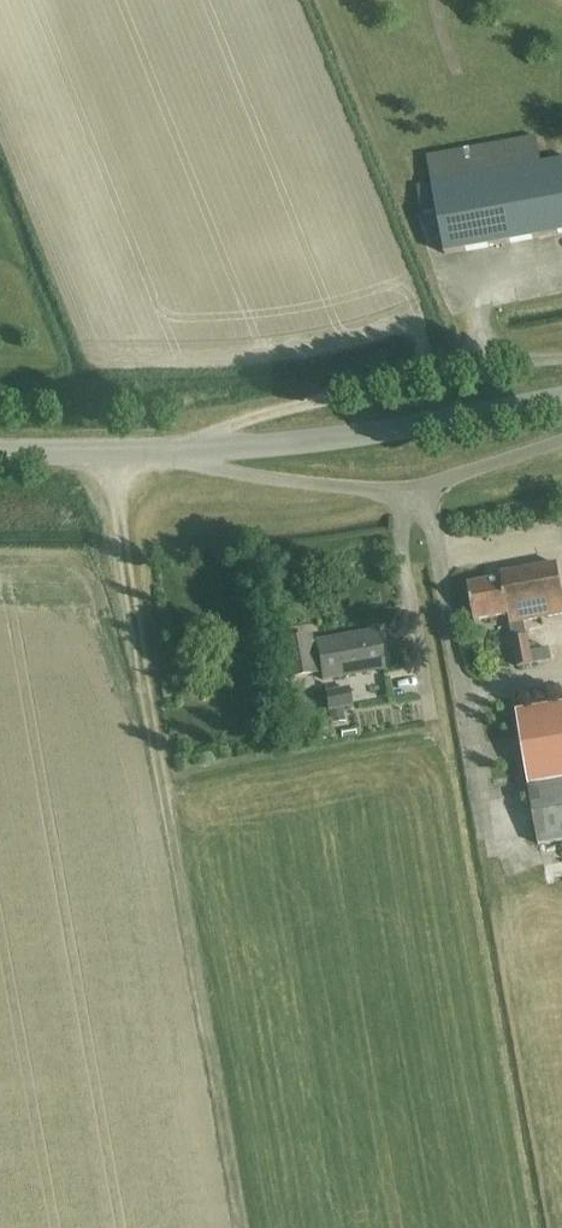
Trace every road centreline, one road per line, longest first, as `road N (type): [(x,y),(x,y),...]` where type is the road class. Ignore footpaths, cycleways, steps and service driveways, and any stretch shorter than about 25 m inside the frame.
road 1 (track): [(240,1227),(109,453)]
road 2 (tertiary): [(0,454),(298,442),(561,399)]

